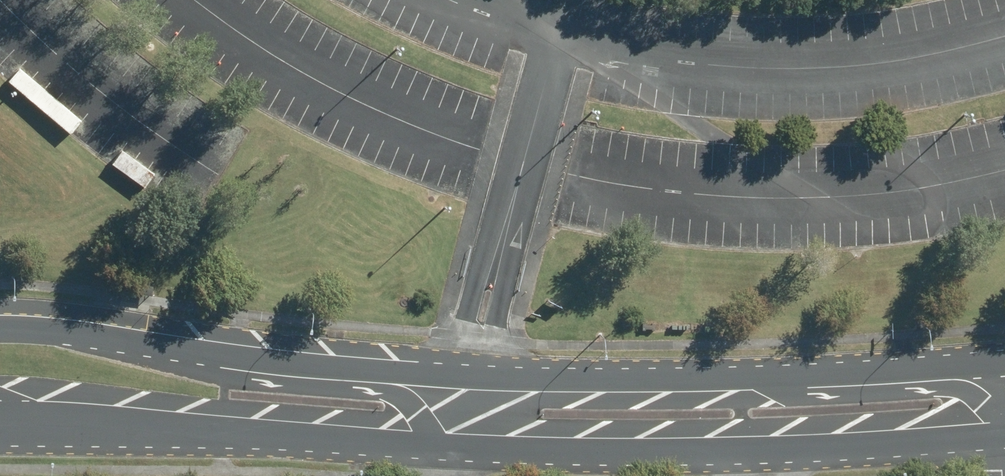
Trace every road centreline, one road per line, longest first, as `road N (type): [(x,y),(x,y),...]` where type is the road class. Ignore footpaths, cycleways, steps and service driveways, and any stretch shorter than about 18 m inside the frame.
road 1 (secondary): [(1004,431),(787,442),(427,432)]
road 2 (secondary): [(427,432),(0,404)]
road 3 (secondary): [(362,368),(736,375)]
road 4 (secondary): [(0,328),(362,368)]
road 5 (secondary): [(736,375),(784,401),(972,394),(1004,431)]
road 6 (secondary): [(736,375),(1004,360)]

